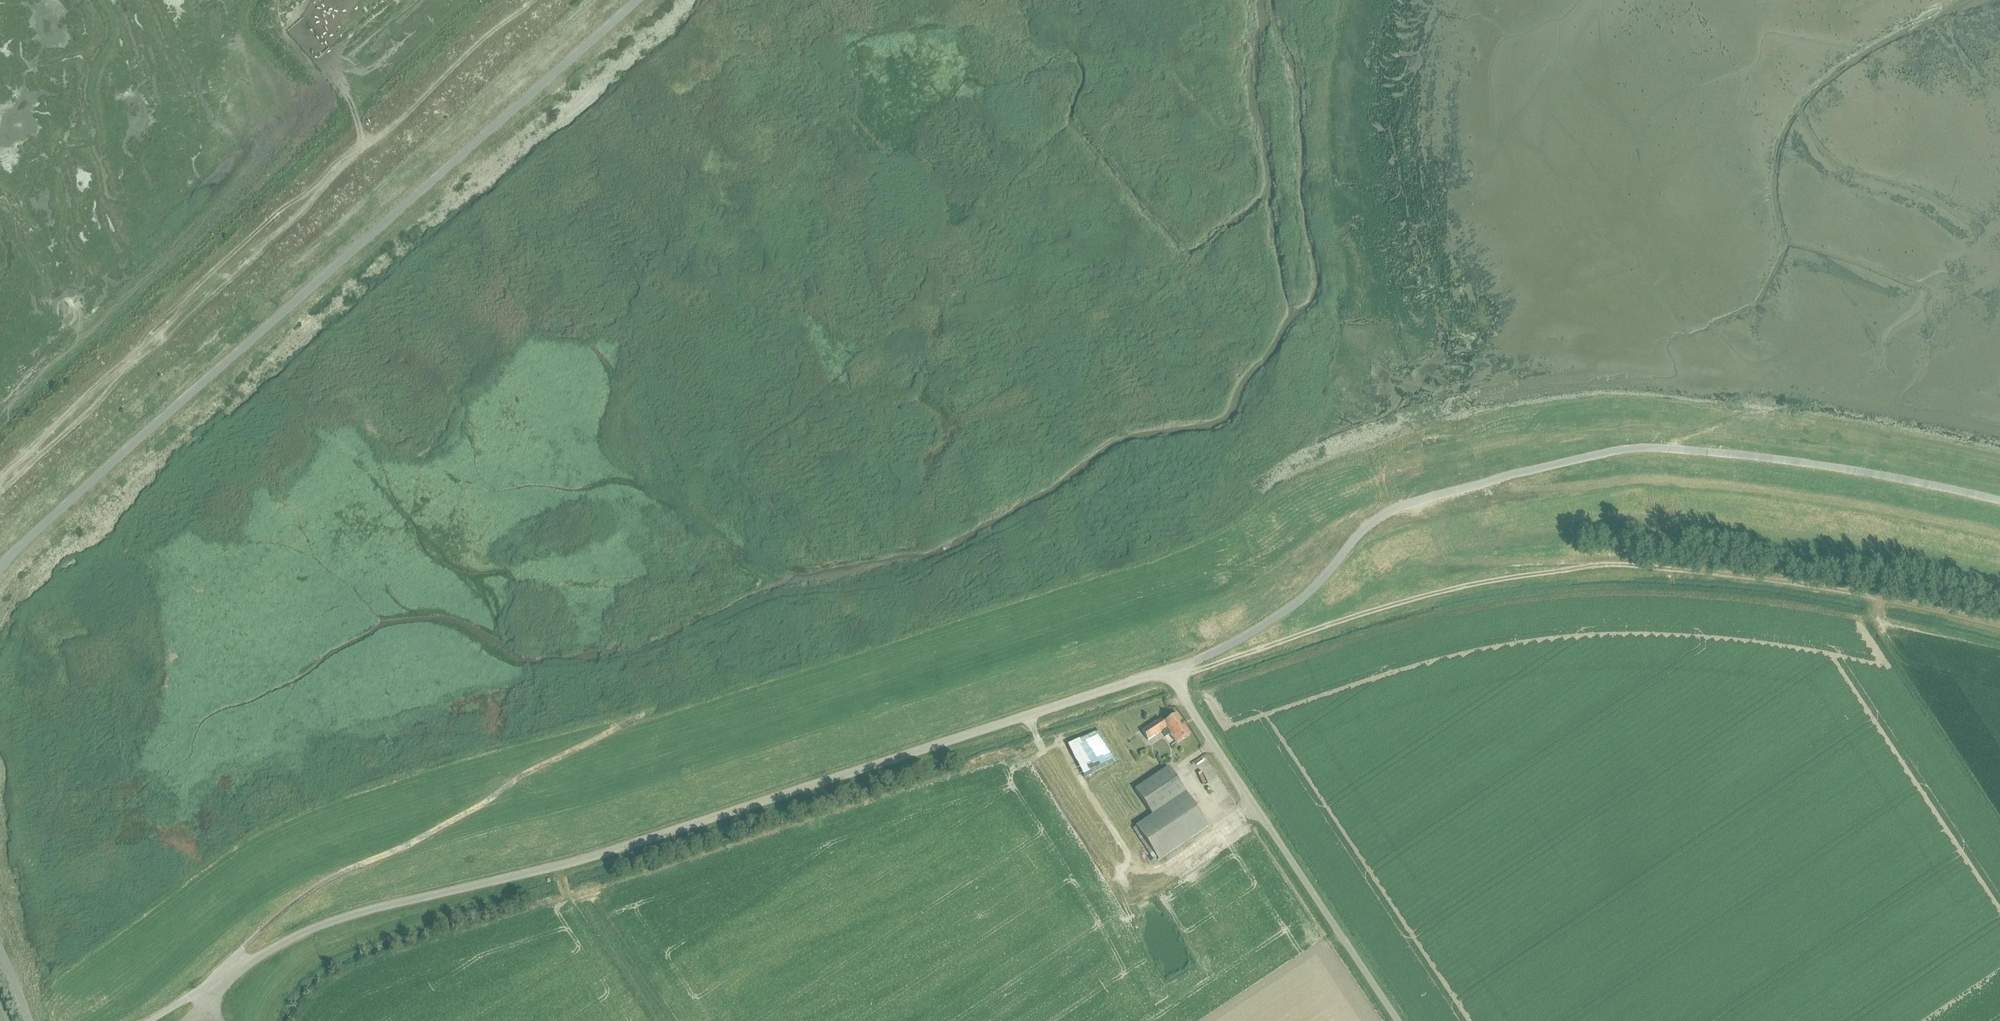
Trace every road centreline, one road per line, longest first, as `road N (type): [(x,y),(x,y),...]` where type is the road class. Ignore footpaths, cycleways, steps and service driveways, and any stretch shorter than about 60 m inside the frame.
road 1 (unclassified): [(210,1005),(264,952),(350,915),(612,850),(1173,668)]
road 2 (unclassified): [(1173,668),(1290,611),(1388,515),(1636,451),(1838,471),(1999,504)]
road 3 (track): [(641,0),(0,567)]
road 4 (track): [(0,477),(523,0)]
road 5 (track): [(251,962),(239,962),(241,952),(312,889),(633,721)]
road 6 (track): [(1615,564),(1415,598),(1194,672),(1173,668)]
road 7 (unclassified): [(1400,1020),(1187,702),(1173,668)]
road 8 (track): [(1615,564),(1806,585),(1999,626)]

